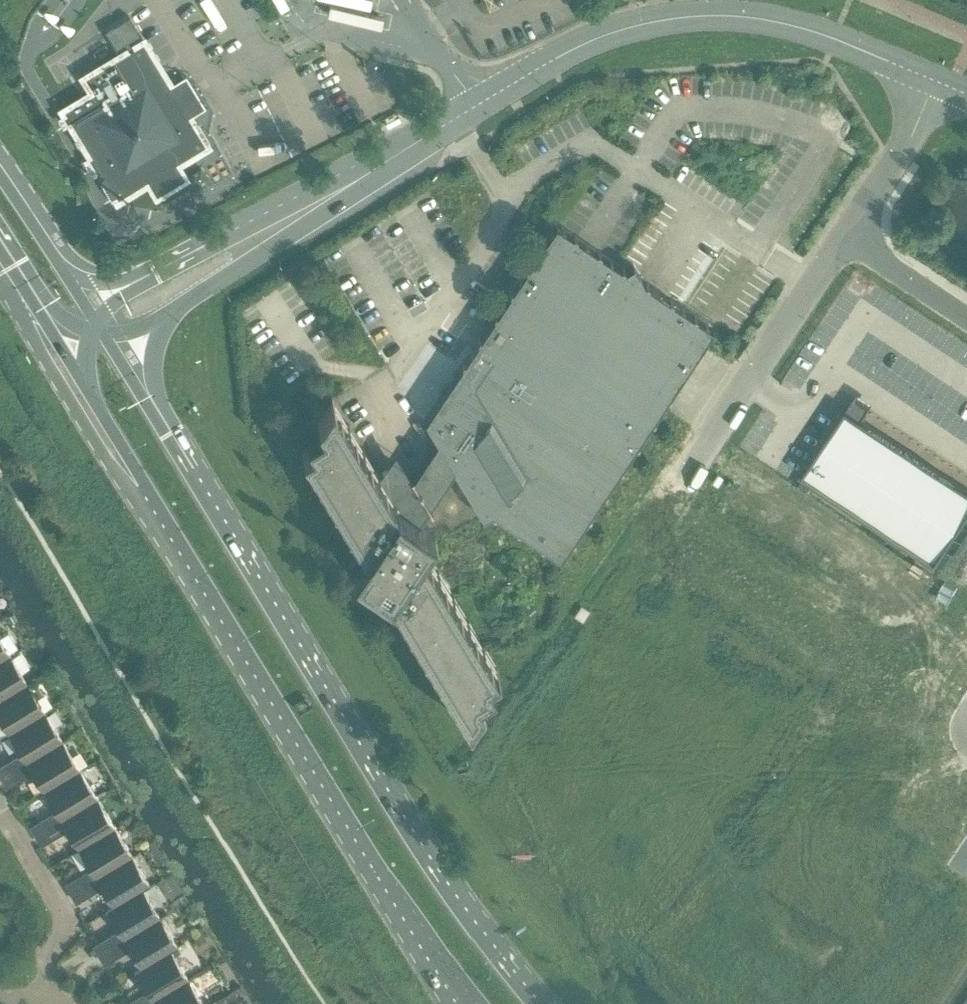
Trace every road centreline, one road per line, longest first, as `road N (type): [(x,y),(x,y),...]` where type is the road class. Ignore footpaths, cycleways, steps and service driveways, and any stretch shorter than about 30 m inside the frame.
road 1 (primary): [(531,1003),(411,841),(108,343)]
road 2 (primary): [(62,350),(138,486),(460,1003)]
road 3 (tertiary): [(944,84),(834,38),(757,19),(664,19),(561,54),(335,192)]
road 4 (unclassified): [(687,479),(847,237)]
road 5 (tertiary): [(335,192),(264,214),(122,288),(90,314)]
road 6 (tertiary): [(108,343),(151,327),(280,241),(335,192)]
road 7 (residential): [(42,990),(45,952),(67,922),(0,813)]
road 8 (unclassified): [(847,237),(944,84)]
road 9 (primary): [(90,314),(0,176)]
road 10 (unclassified): [(966,317),(847,237)]

